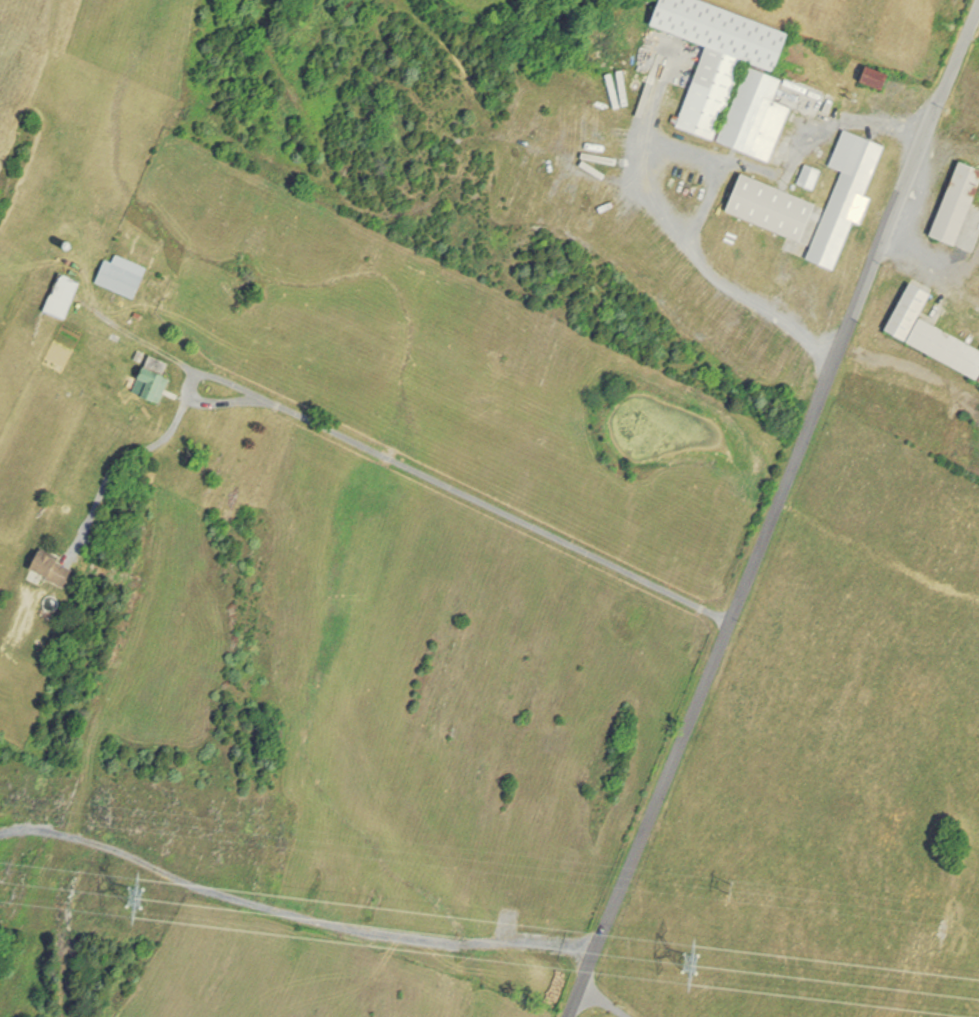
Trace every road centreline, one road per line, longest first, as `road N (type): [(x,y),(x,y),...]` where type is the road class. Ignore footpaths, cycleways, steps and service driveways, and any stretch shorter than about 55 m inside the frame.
road 1 (residential): [(601,998),(584,988),(978,8)]

